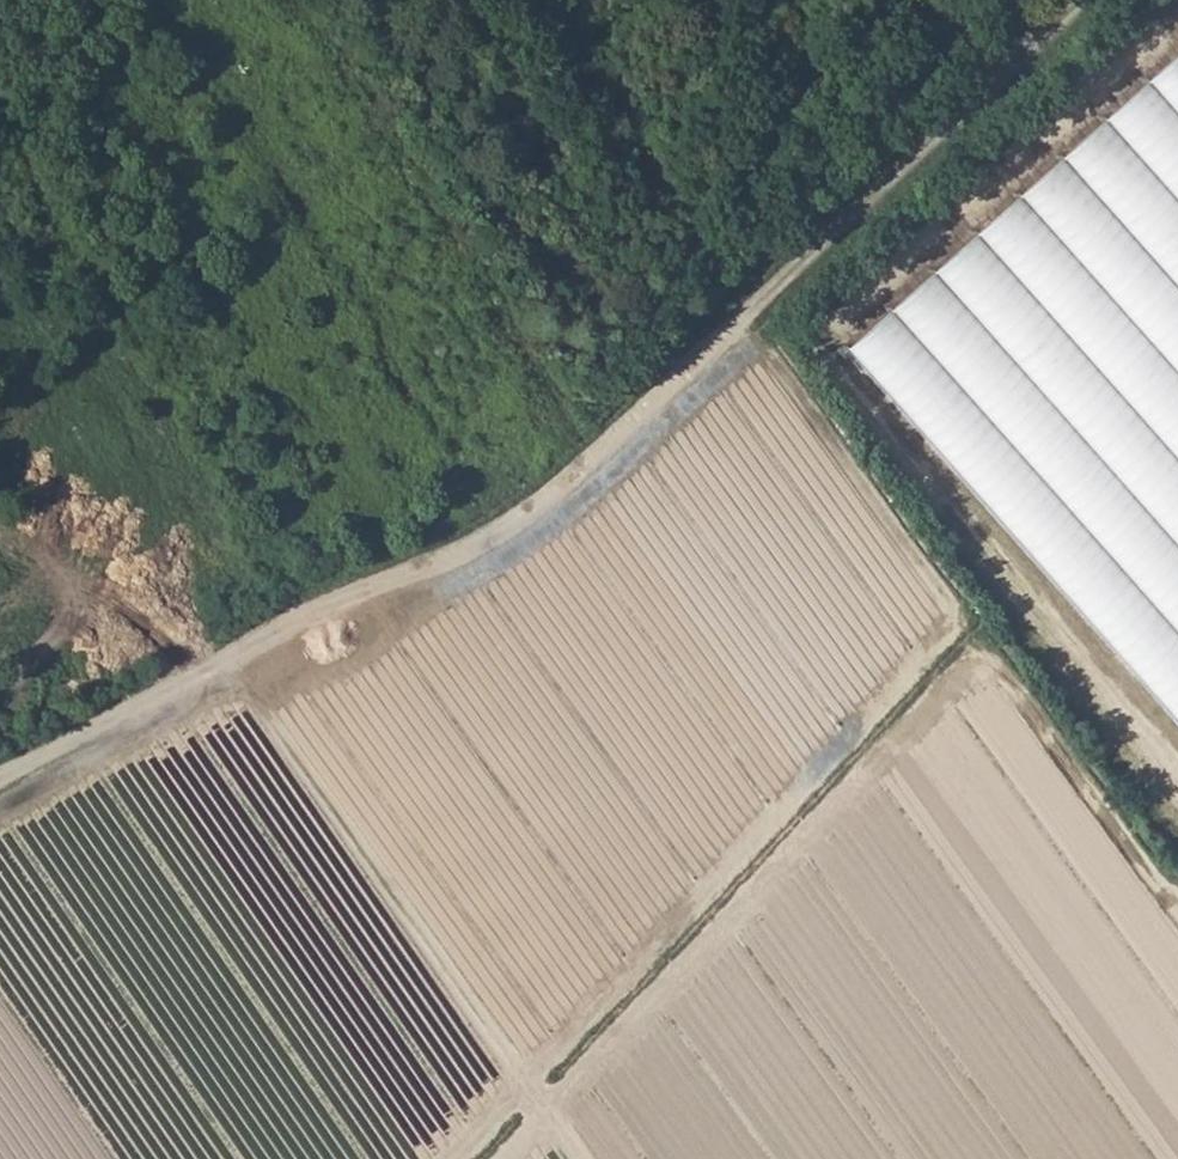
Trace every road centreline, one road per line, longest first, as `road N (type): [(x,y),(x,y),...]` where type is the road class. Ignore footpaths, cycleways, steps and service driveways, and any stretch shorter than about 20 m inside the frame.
road 1 (track): [(0,780),(368,576),(534,515),(1089,0)]

